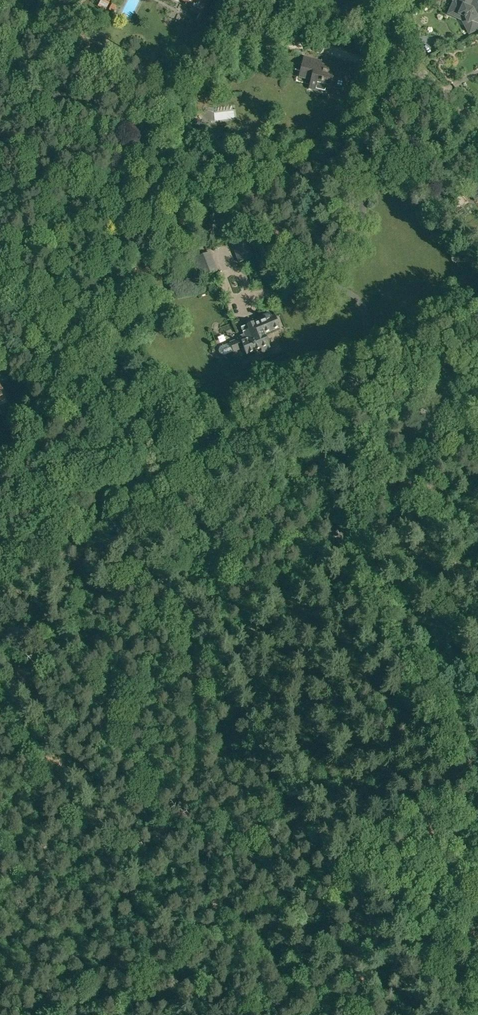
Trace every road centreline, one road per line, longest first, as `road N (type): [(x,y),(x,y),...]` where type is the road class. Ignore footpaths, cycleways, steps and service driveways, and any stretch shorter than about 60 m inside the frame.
road 1 (track): [(332,409),(333,509),(464,801),(455,922),(418,997)]
road 2 (track): [(430,1014),(114,505)]
road 3 (tertiary): [(0,554),(477,346)]
road 4 (unclassified): [(477,130),(338,0)]
road 5 (track): [(336,462),(477,567)]

